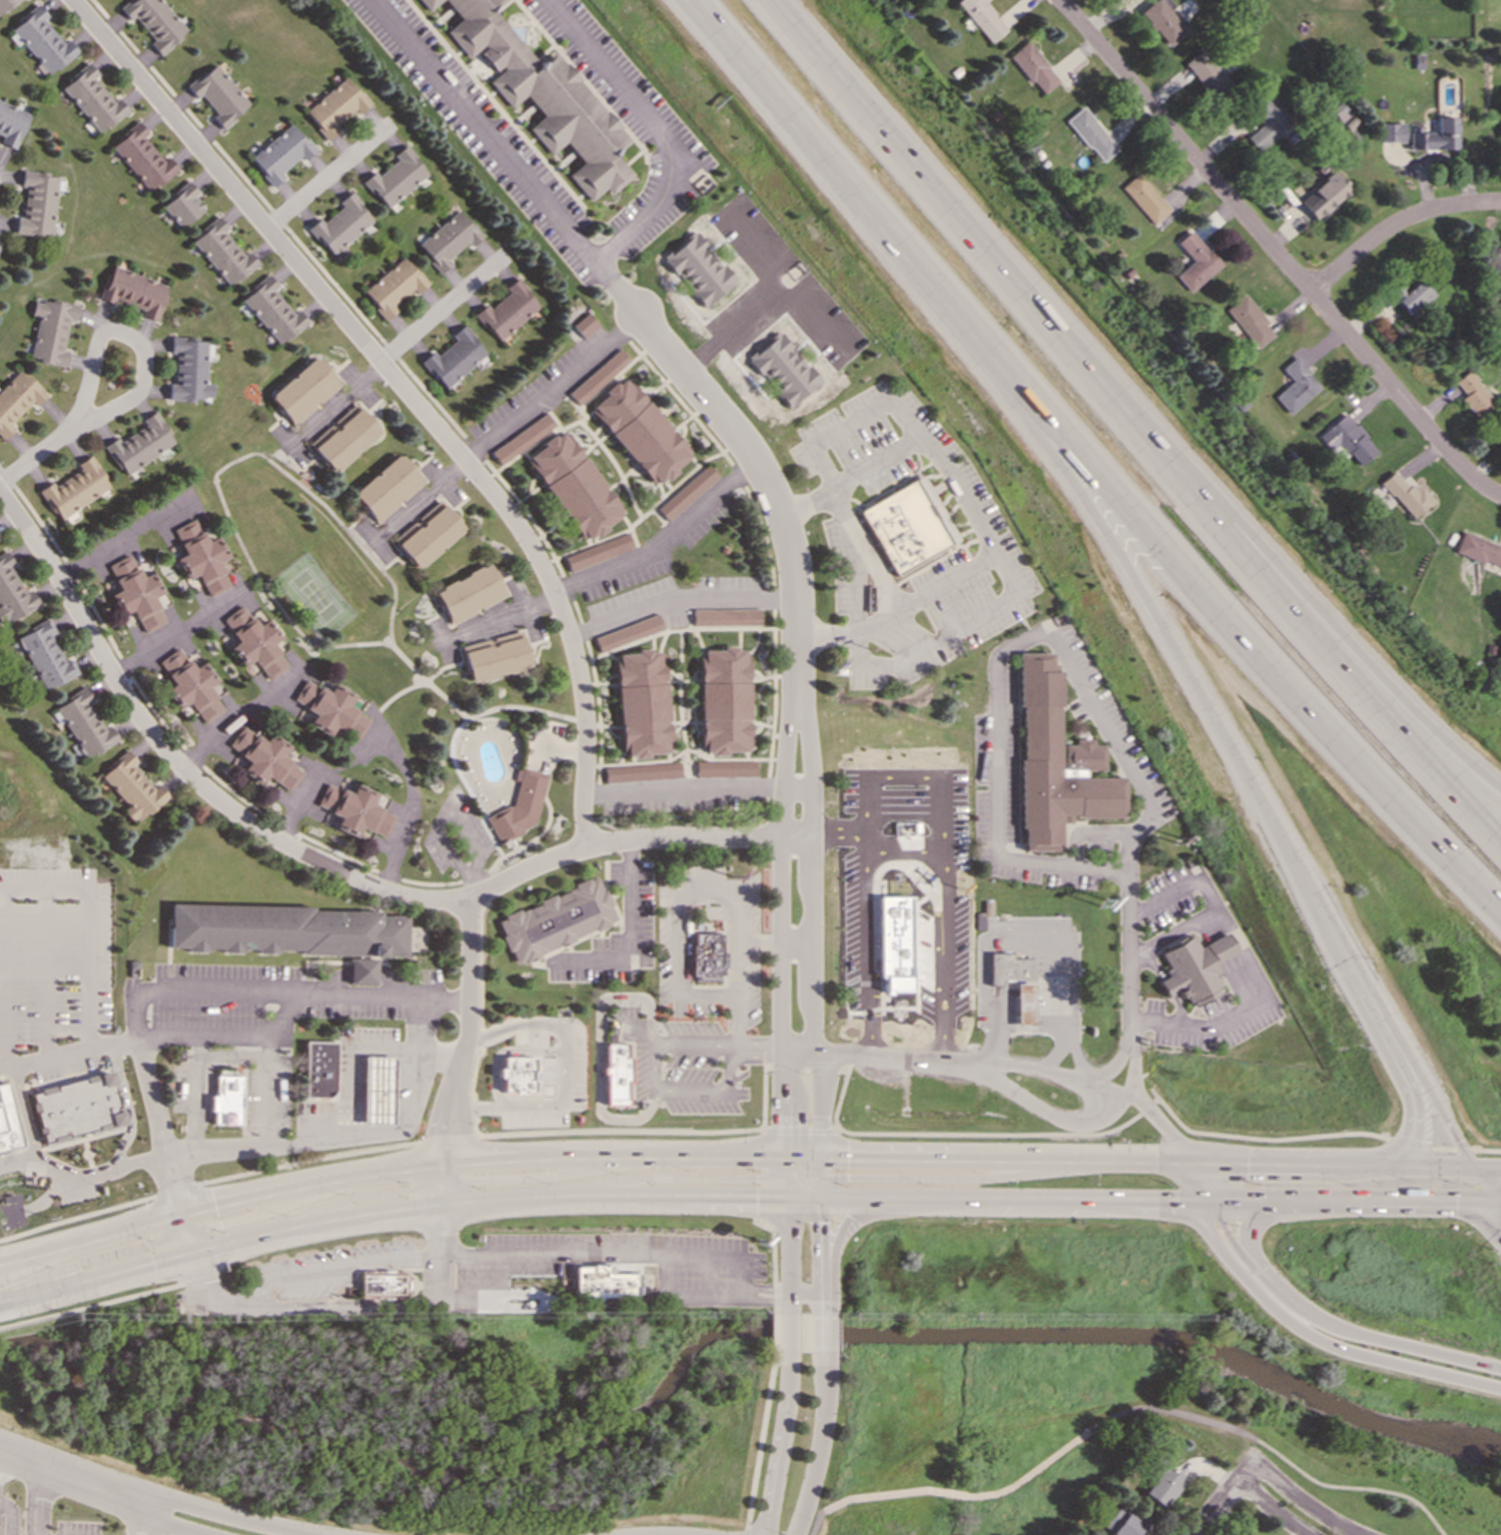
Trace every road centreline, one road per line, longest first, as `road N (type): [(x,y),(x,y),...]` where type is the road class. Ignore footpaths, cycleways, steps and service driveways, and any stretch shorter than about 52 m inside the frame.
road 1 (motorway): [(1500,832),(1160,452),(773,0)]
road 2 (residential): [(0,483),(137,714),(183,764),(299,853),(384,893),(470,901),(582,845),(585,720),(571,632)]
road 3 (motorway): [(1004,357),(1191,670),(1412,1072)]
road 4 (residential): [(72,0),(469,456),(540,551),(571,632)]
road 5 (secondary): [(0,1300),(266,1232),(432,1203),(785,1194)]
road 6 (secondary): [(781,1158),(440,1164),(302,1187),(0,1262)]
road 7 (motorway): [(1004,357),(1249,644),(1500,912)]
road 8 (residential): [(1500,493),(1467,472),(1063,0)]
road 9 (motorway): [(1500,791),(1438,738),(1160,452)]
road 10 (residential): [(800,684),(780,837),(781,1158)]
road 11 (residential): [(821,1158),(810,773),(800,684)]
road 12 (motorway): [(698,0),(1004,357)]
road 13 (residential): [(618,285),(761,460),(792,544),(800,684)]
road 14 (tertiary): [(1205,1199),(1207,1232),(1226,1261),(1292,1322),(1370,1356),(1500,1387)]
road 15 (residential): [(312,1534),(162,1498),(0,1439)]
road 16 (secondary): [(1090,1160),(978,1178),(832,1177),(785,1194)]
road 17 (secondary): [(899,1196),(1205,1199)]
road 18 (tertiary): [(1500,1375),(1336,1331),(1297,1310),(1237,1255)]
road 19 (secondary): [(1467,1164),(1196,1164)]
road 20 (secondary): [(1090,1160),(821,1158)]
road 21 (residential): [(76,435),(139,391),(144,346),(132,336),(116,332),(99,344),(76,435)]
road 22 (residential): [(440,1164),(441,1132),(467,1058),(470,901)]
road 23 (residential): [(761,460),(712,494),(659,549),(555,590)]
road 24 (residential): [(571,632),(679,599),(797,599)]
road 25 (secondary): [(555,1195),(642,1177),(783,1176)]
road 26 (residential): [(582,845),(810,836)]
road 27 (secondary): [(1284,1199),(1500,1198)]
road 28 (residential): [(1313,290),(1399,218),(1439,204),(1500,202)]
road 29 (residential): [(990,1069),(885,1053),(782,1050)]
road 30 (residential): [(0,1465),(197,1534)]
road 31 (secondary): [(641,1160),(476,1181),(443,1202)]
road 32 (secondary): [(0,1300),(79,1264),(168,1238),(181,1216)]
road 33 (secondary): [(266,1232),(349,1198),(407,1190),(440,1164)]
road 34 (tertiary): [(797,1534),(825,1415),(823,1349)]
road 35 (tertiary): [(788,1348),(768,1534)]
road 36 (residential): [(990,1069),(1002,1085),(1068,1120),(1108,1112),(1127,1095)]
road 37 (secondary): [(332,1182),(216,1224),(191,1251)]
road 38 (residential): [(265,229),(387,128)]
road 39 (residential): [(385,360),(502,261)]
road 40 (residential): [(1358,1534),(1254,1464),(1238,1483)]
road 41 (residential): [(1127,1095),(1038,1069),(990,1069)]
road 42 (residential): [(1128,879),(1129,1019)]

